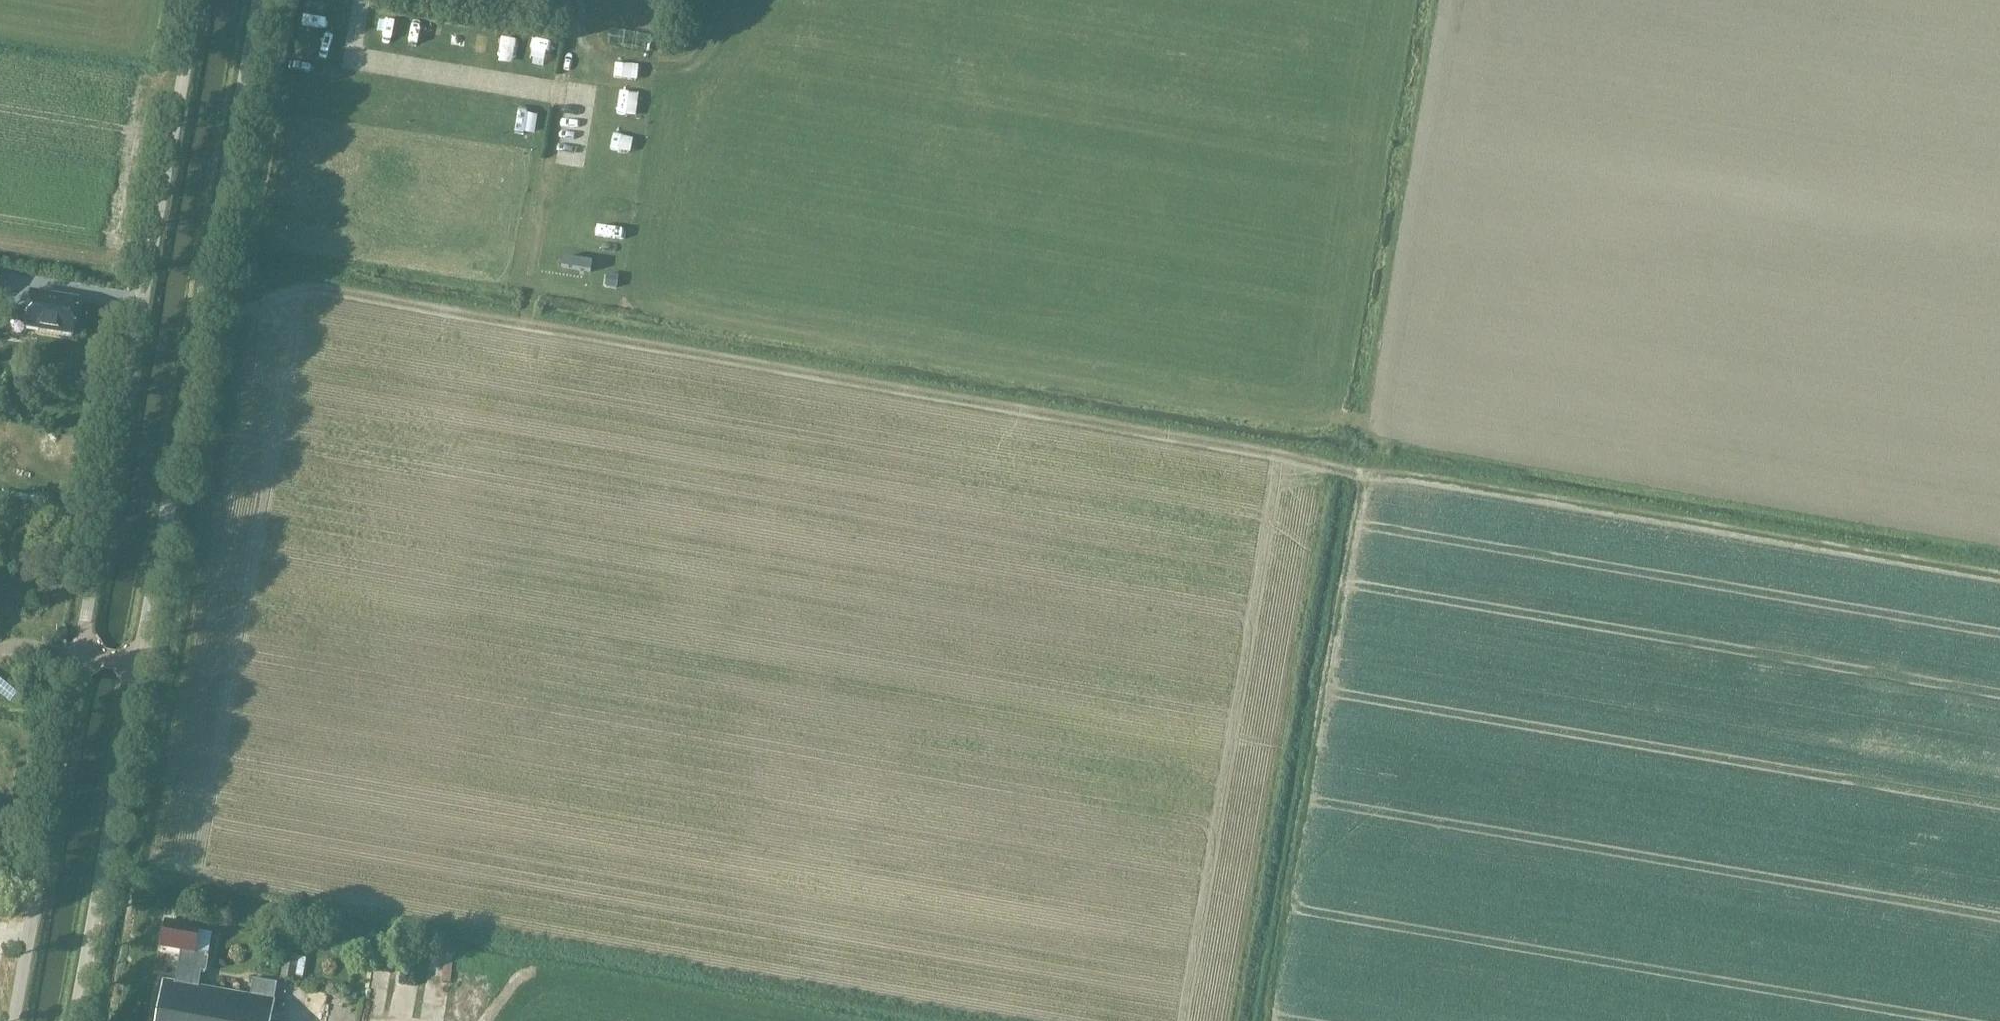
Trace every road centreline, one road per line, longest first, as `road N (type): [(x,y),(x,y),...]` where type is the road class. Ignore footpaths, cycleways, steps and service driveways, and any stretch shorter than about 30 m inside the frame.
road 1 (unclassified): [(140,661),(260,0)]
road 2 (unclassified): [(194,0),(78,652)]
road 3 (unclassified): [(78,652),(12,1020)]
road 4 (unclassified): [(80,1020),(140,661)]

